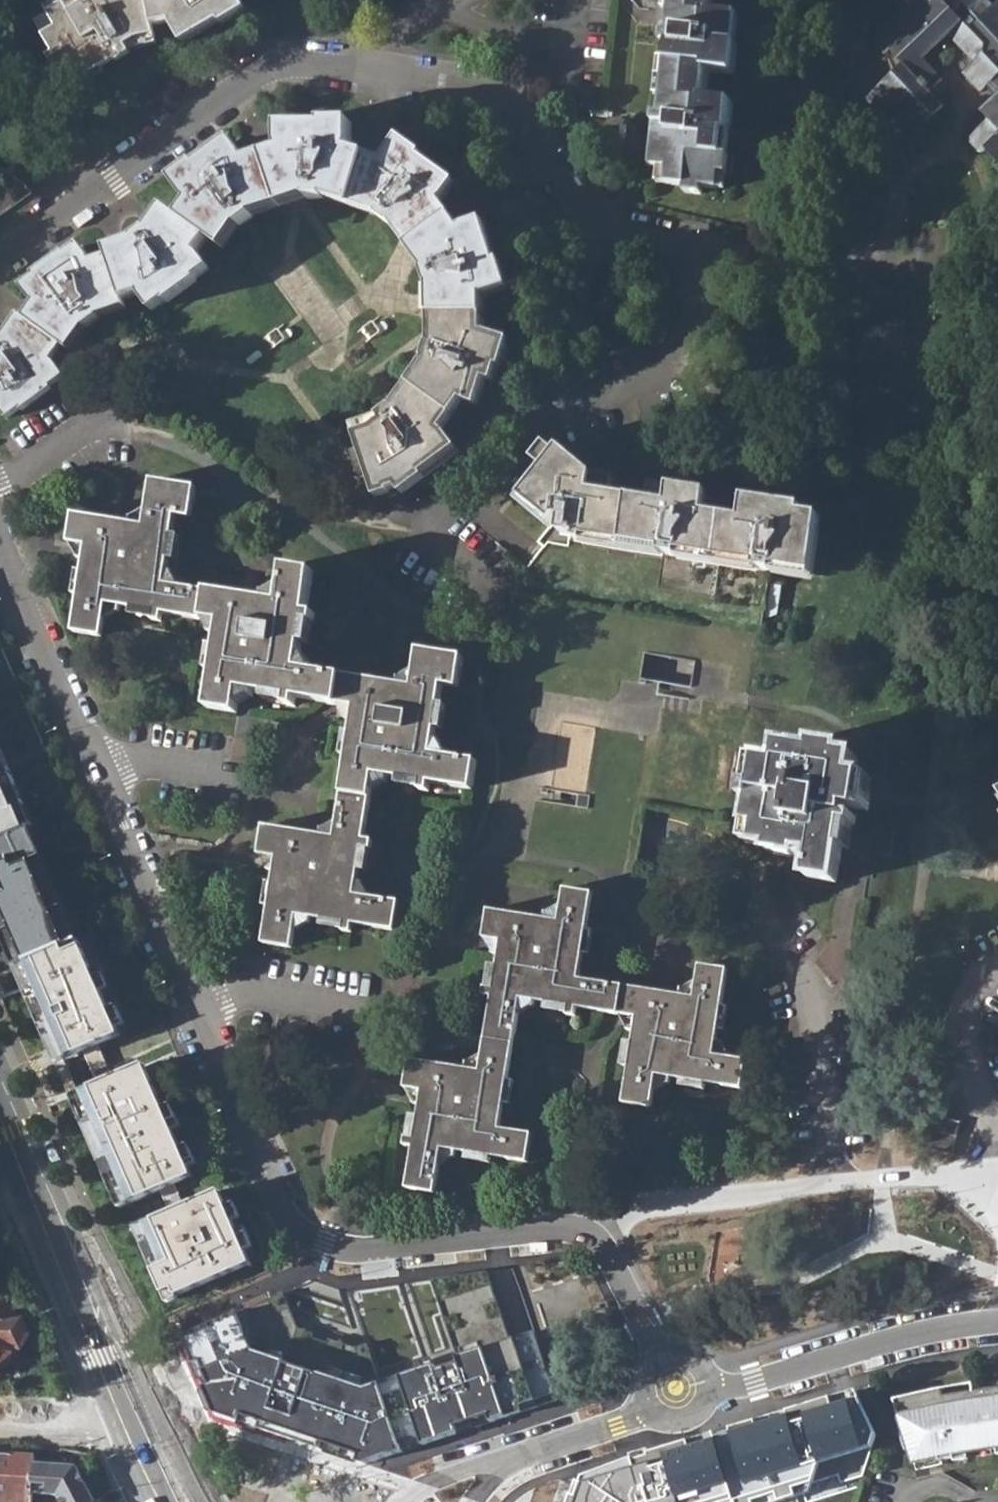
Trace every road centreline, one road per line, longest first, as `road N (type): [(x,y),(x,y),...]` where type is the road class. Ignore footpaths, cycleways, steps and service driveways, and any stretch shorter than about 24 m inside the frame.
road 1 (residential): [(195,1004),(282,1206),(307,1234),(375,1249),(565,1224)]
road 2 (residential): [(835,1182),(817,1020),(796,966),(743,879),(708,848),(648,828)]
road 3 (residential): [(697,254),(692,336),(681,364),(542,423),(517,441),(464,502),(444,551)]
road 4 (residential): [(375,72),(487,92),(510,108),(594,211),(697,254)]
road 5 (residential): [(195,1004),(241,988),(400,1006),(469,902),(475,869)]
road 6 (primary): [(0,1093),(136,1415)]
road 7 (residential): [(375,72),(305,62),(264,69),(73,207)]
road 8 (residential): [(697,254),(863,263),(893,241),(900,184),(919,159),(969,143)]
road 9 (residential): [(997,1322),(901,1339),(755,1381),(676,1389)]
road 10 (residential): [(96,767),(195,1004)]
road 11 (residential): [(595,1234),(633,1216),(835,1182)]
road 12 (residential): [(0,547),(96,767)]
road 13 (residential): [(570,1167),(593,1161),(612,1135),(612,1106),(590,1090),(557,1101),(547,1118),(541,1140),(551,1167)]
road 14 (residential): [(997,968),(970,989),(960,1022),(997,1163)]
road 15 (residential): [(676,1389),(616,1423),(509,1460)]
road 16 (residential): [(676,1389),(595,1234)]
road 17 (residential): [(835,1182),(997,1184)]
road 18 (residential): [(96,767),(121,759),(232,778)]
road 19 (residential): [(0,1416),(103,1422),(136,1415)]
road 20 (residential): [(0,487),(78,432),(116,424)]
road 21 (residential): [(444,8),(491,31),(571,43)]
road 22 (residential): [(73,207),(36,128),(0,114)]

